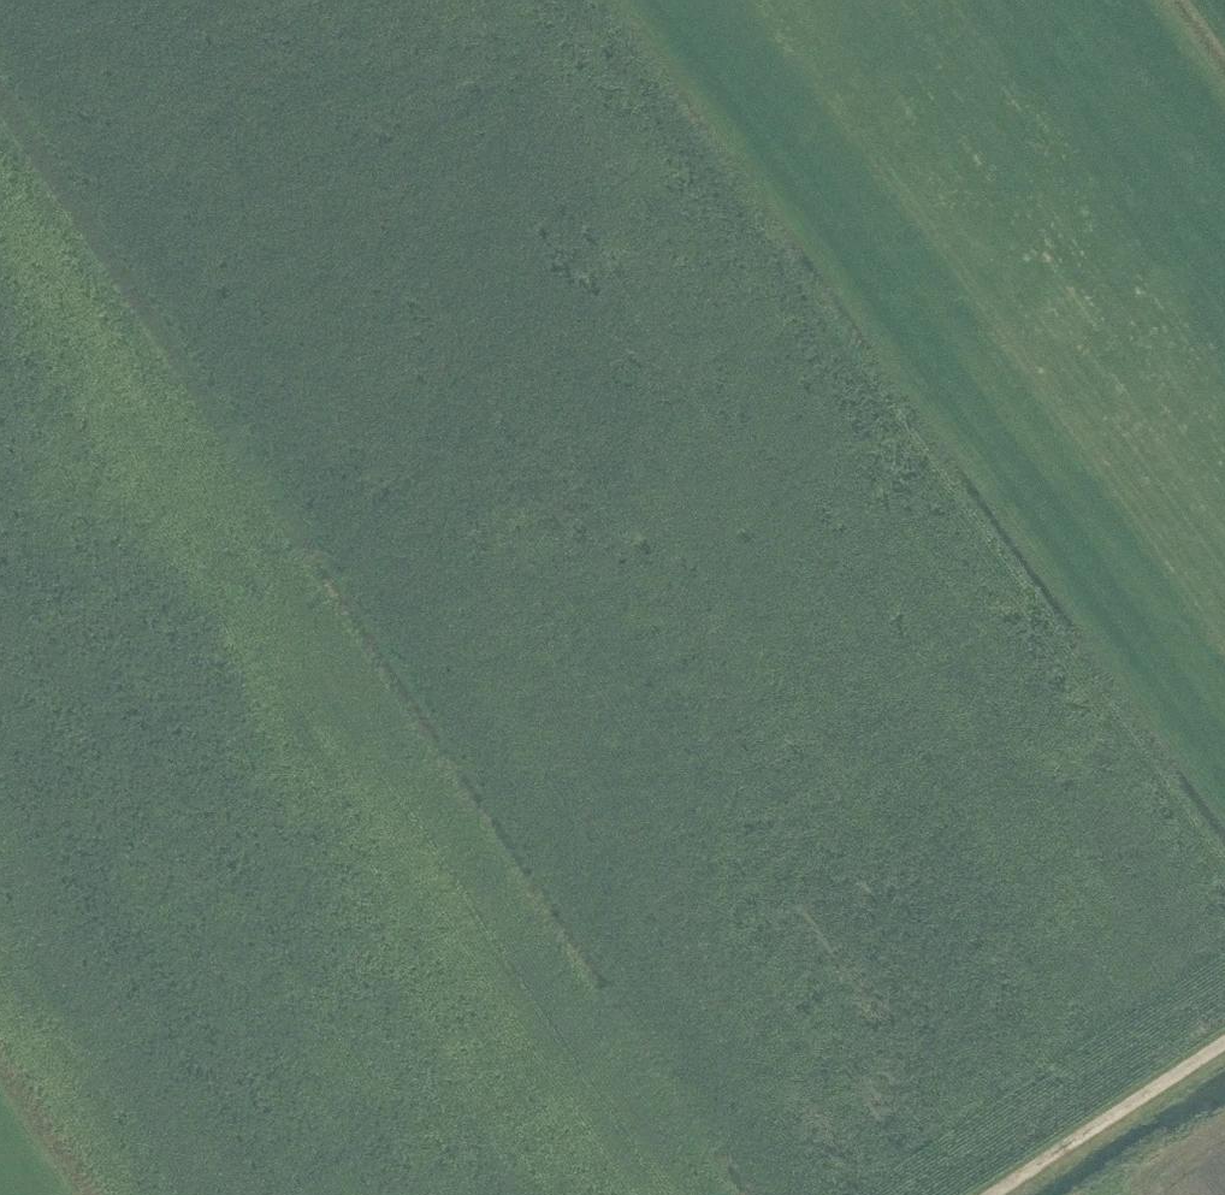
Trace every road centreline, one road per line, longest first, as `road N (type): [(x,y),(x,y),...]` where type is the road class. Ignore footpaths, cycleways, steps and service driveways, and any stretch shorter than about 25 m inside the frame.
road 1 (track): [(1224,1050),(1004,1194)]

